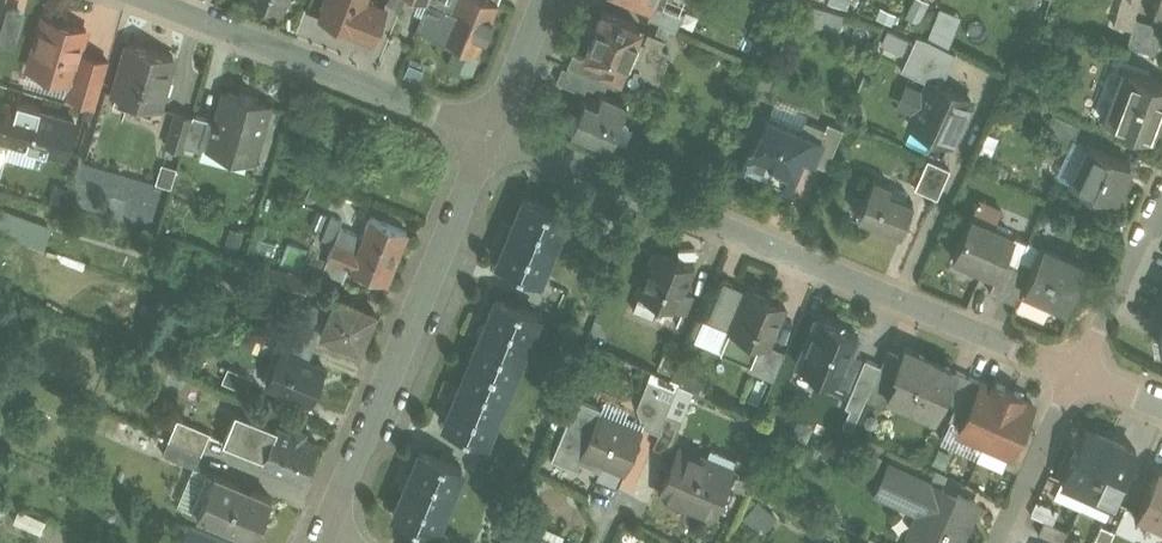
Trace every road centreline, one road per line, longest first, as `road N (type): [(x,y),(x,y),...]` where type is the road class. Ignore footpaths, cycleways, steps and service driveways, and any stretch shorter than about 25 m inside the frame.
road 1 (residential): [(489,134),(1078,371)]
road 2 (residential): [(326,538),(489,134)]
road 3 (residential): [(140,0),(489,134)]
road 4 (residential): [(1078,371),(1161,197)]
road 5 (residential): [(998,542),(1078,371)]
road 6 (residential): [(489,134),(545,0)]

